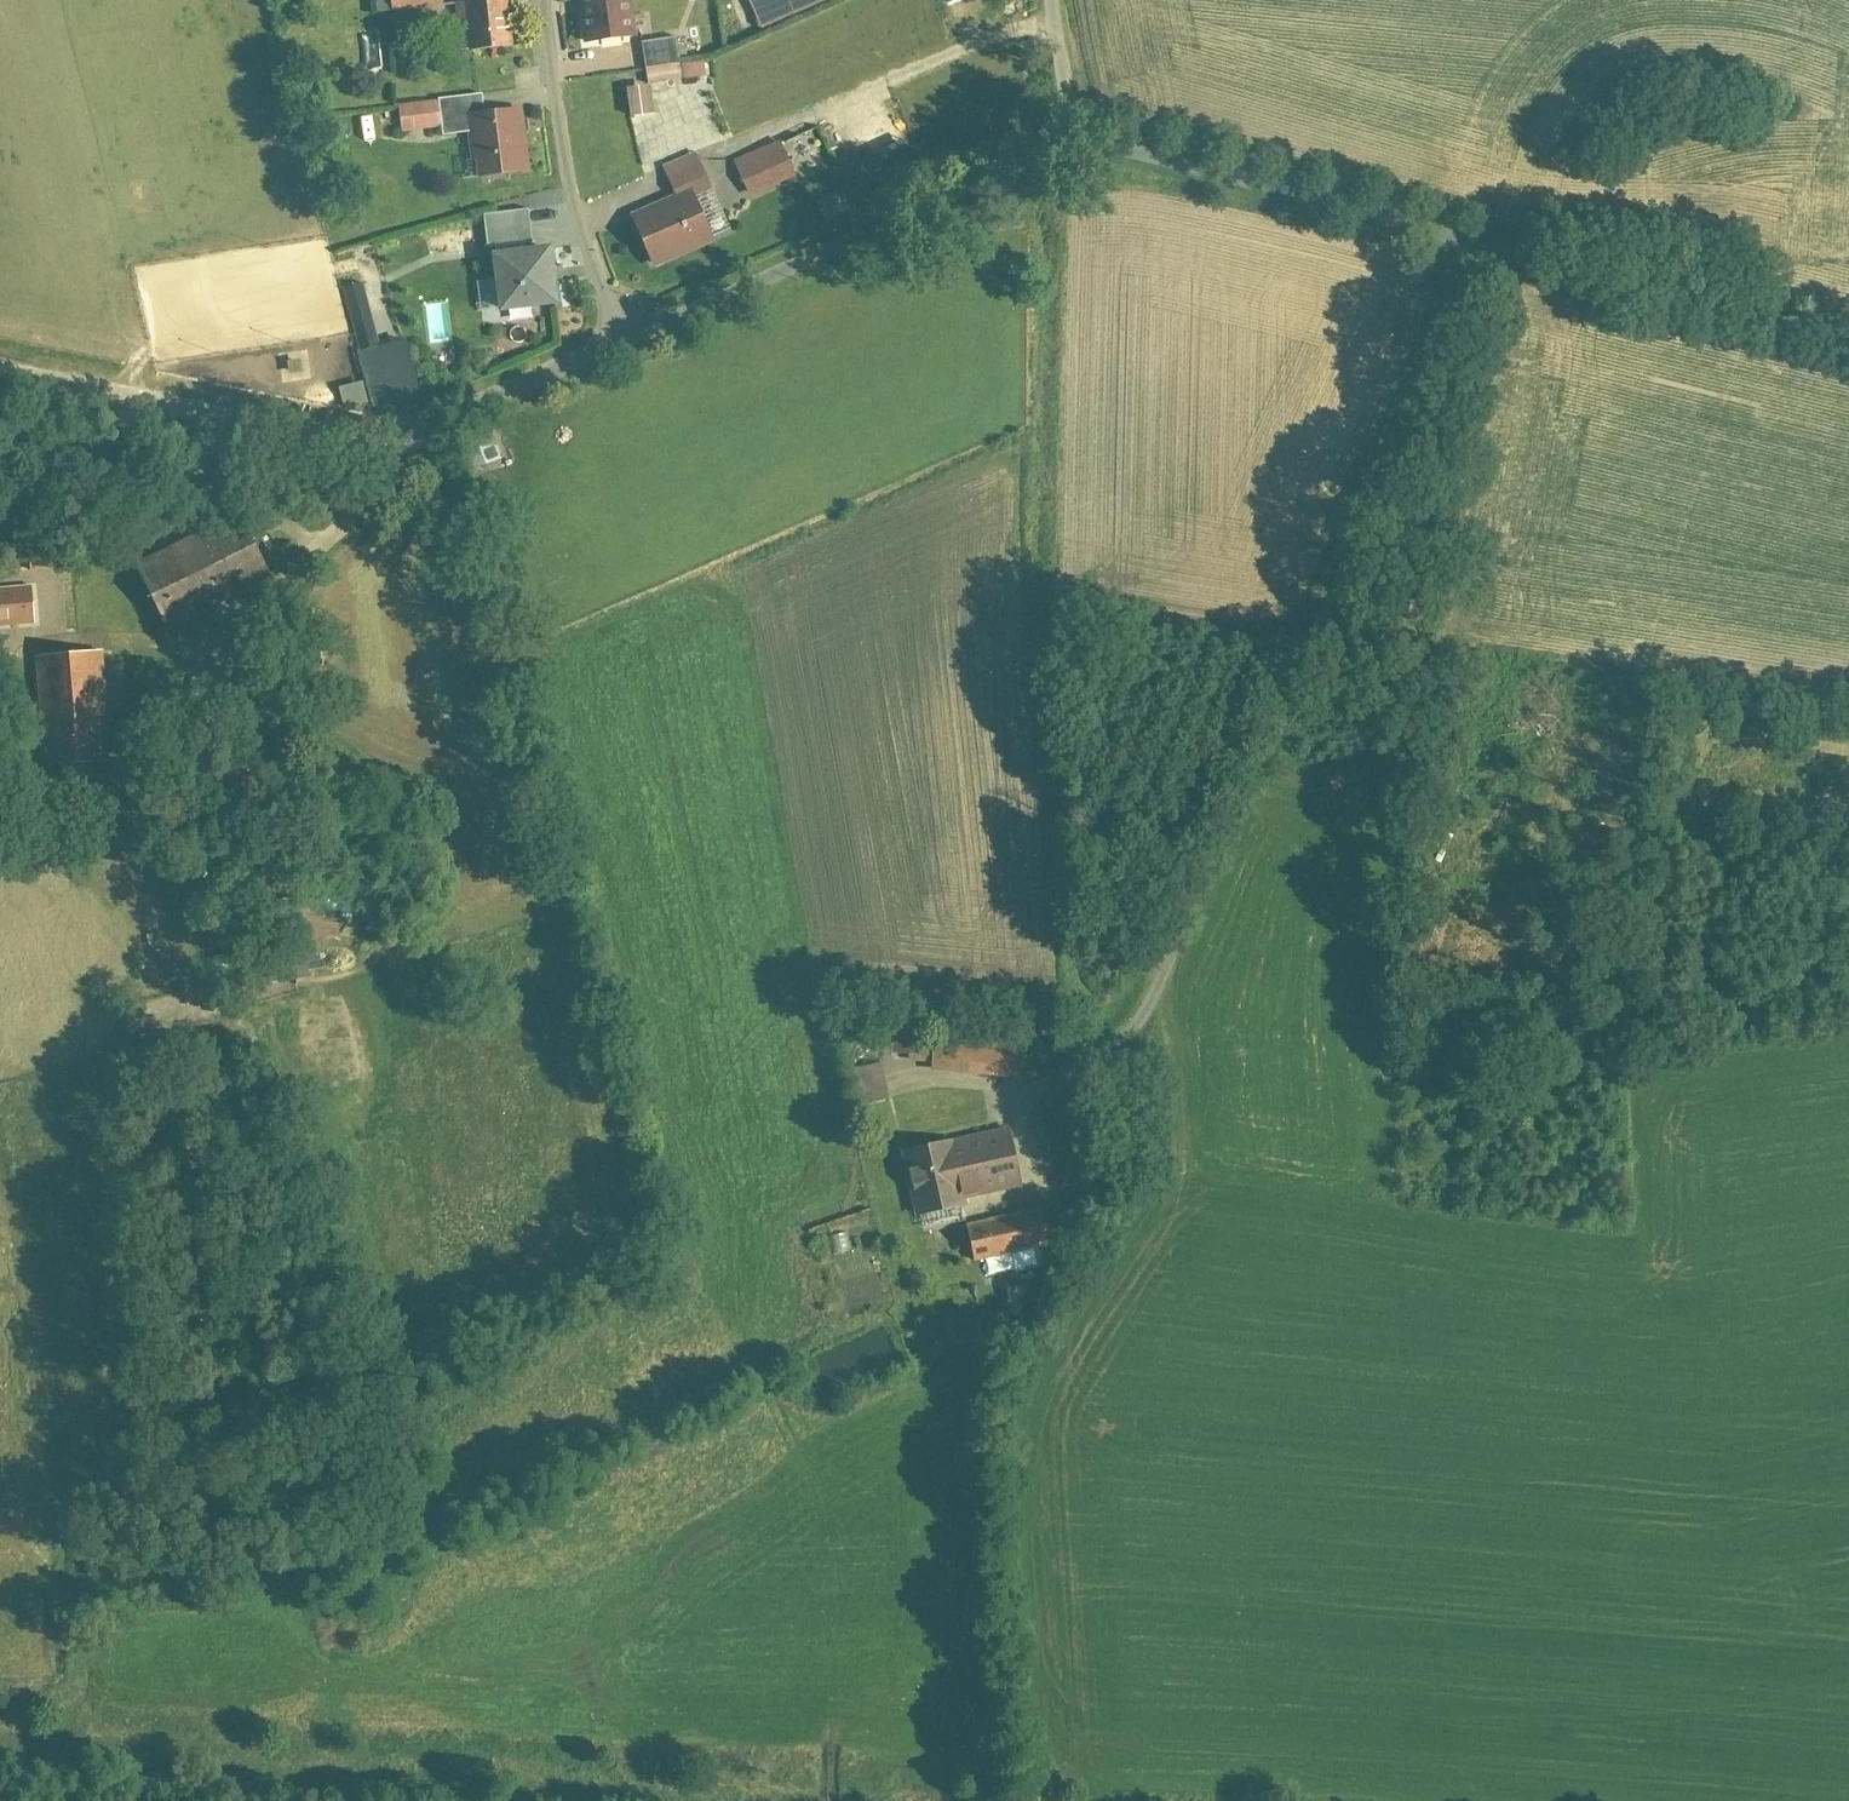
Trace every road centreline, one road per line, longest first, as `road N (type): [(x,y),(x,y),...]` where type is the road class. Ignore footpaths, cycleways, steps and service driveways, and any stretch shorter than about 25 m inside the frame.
road 1 (unclassified): [(628,331),(1075,140),(1848,340)]
road 2 (track): [(1065,1092),(1133,1036),(1536,259)]
road 3 (unclassified): [(0,368),(314,432),(393,439),(479,412),(628,331)]
road 4 (residential): [(628,331),(590,239),(563,138),(546,0)]
road 5 (track): [(1055,0),(1075,140)]

